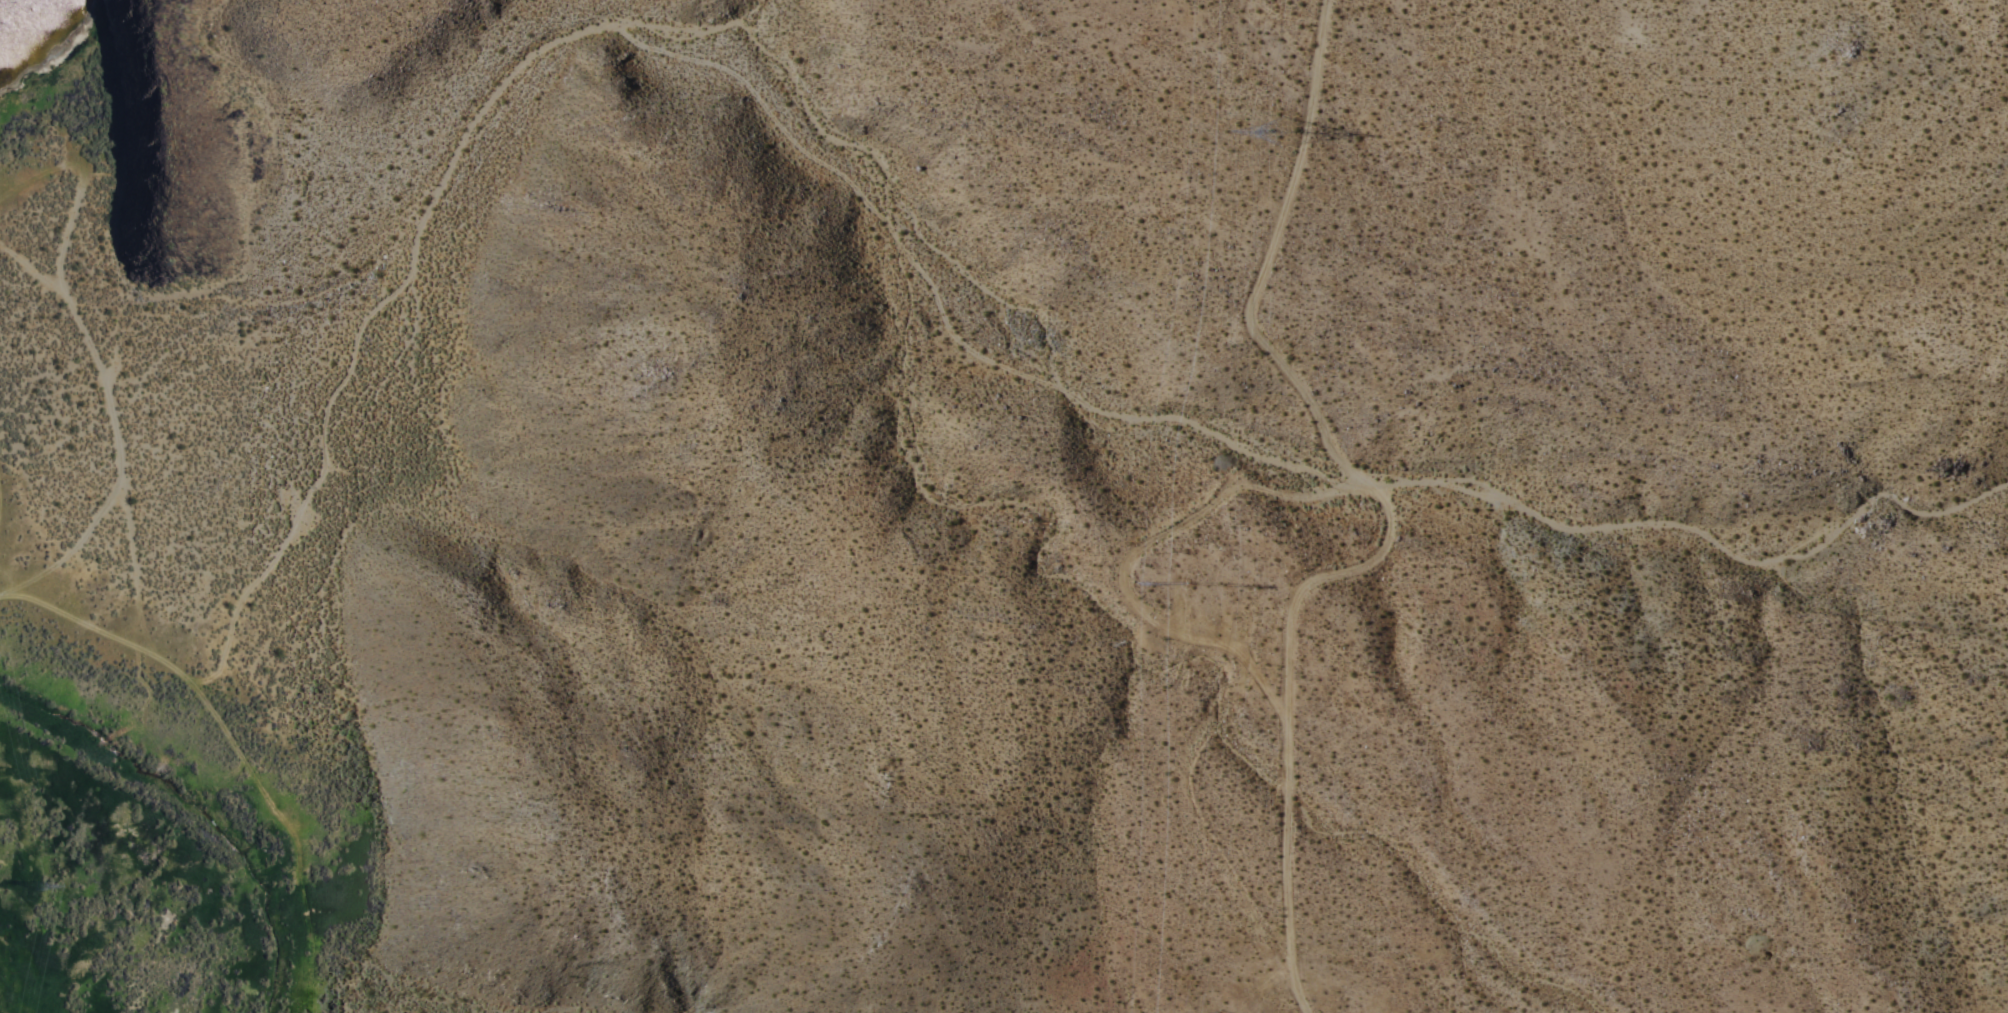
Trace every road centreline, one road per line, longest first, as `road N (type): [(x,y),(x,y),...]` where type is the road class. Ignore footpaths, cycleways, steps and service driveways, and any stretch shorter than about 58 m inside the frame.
road 1 (track): [(1304,1012),(1293,994),(1286,599),(1308,576),(1360,565),(1387,527),(1359,477),(1318,441),(1304,390),(1247,321),(1301,139),(1325,0)]

